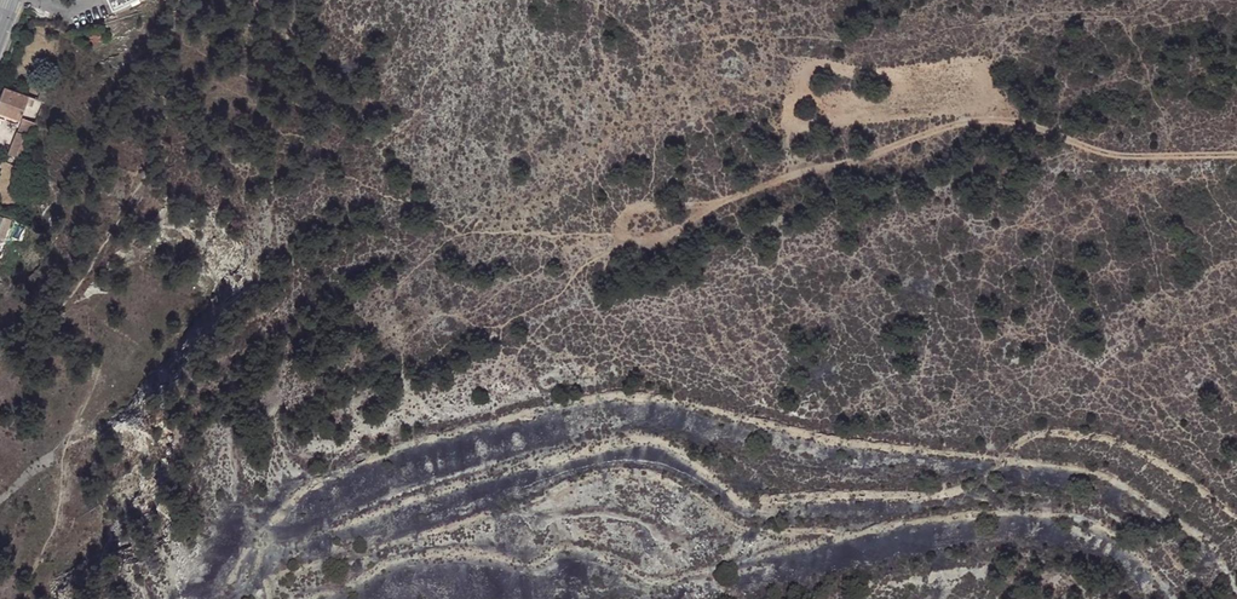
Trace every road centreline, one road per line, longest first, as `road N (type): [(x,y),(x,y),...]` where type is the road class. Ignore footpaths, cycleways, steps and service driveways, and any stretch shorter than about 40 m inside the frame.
road 1 (track): [(1236,153),(1106,153),(1032,125),(957,125),(719,200),(642,252)]

